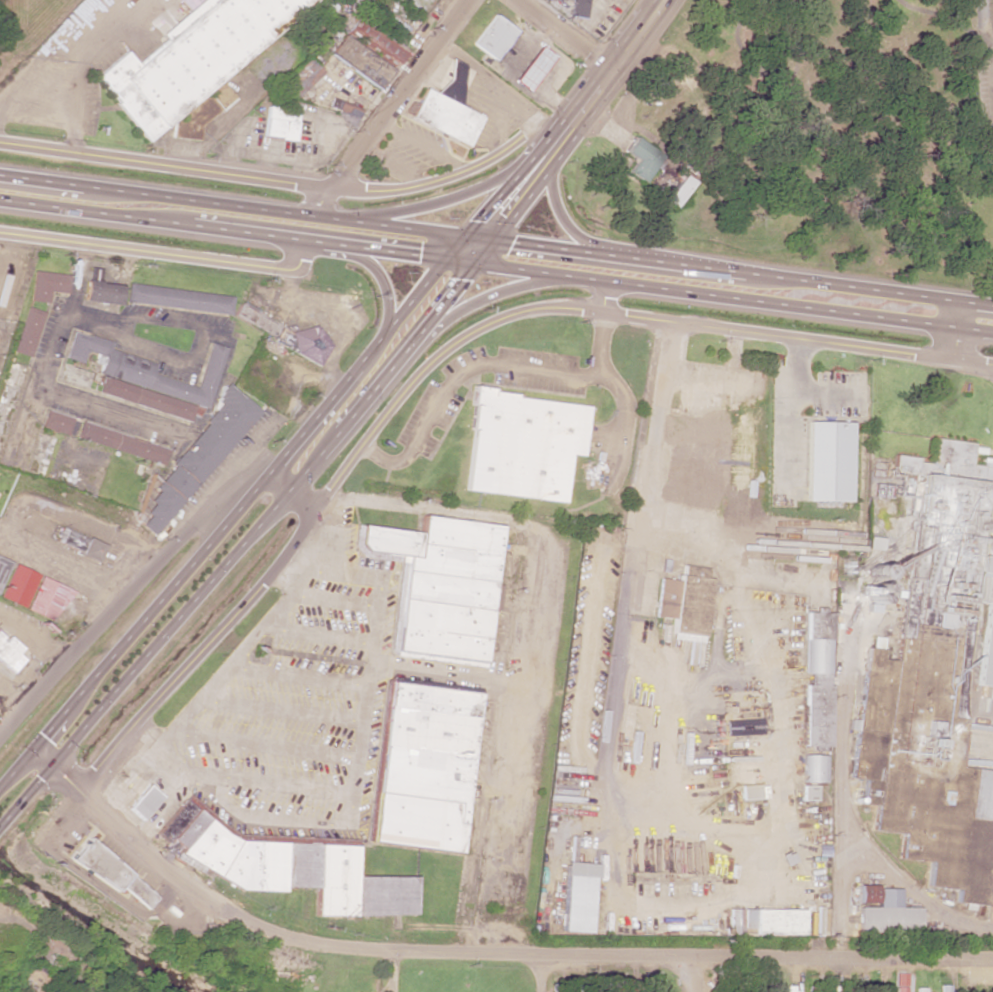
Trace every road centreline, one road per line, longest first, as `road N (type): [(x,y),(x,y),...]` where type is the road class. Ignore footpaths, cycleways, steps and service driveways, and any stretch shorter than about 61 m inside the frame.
road 1 (residential): [(992,367),(546,308),(463,339),(420,377),(317,499),(40,846)]
road 2 (residential): [(42,760),(159,870),(223,912),(314,948),(992,958)]
road 3 (primary): [(0,201),(992,334)]
road 4 (primary): [(992,308),(0,176)]
road 5 (secondary): [(380,362),(0,808)]
road 6 (residential): [(317,499),(260,470),(227,486),(0,737)]
road 7 (residential): [(0,146),(330,188)]
road 8 (residential): [(303,240),(285,270),(0,233)]
road 9 (residential): [(362,449),(385,464),(401,460),(451,380),(471,365),(519,363),(610,379)]
road 10 (secondary): [(567,134),(380,362)]
road 11 (primary): [(567,134),(444,203),(314,219)]
road 12 (residential): [(471,0),(314,219)]
road 13 (residential): [(606,281),(600,348),(624,409),(607,486)]
road 14 (primary): [(380,362),(492,296),(566,275)]
road 15 (primary): [(652,263),(578,236),(564,220),(552,179),(567,134)]
road 16 (secondary): [(659,0),(567,134)]
road 17 (primary): [(328,243),(376,273),(386,291),(380,362)]
road 18 (residential): [(123,598),(0,539)]

